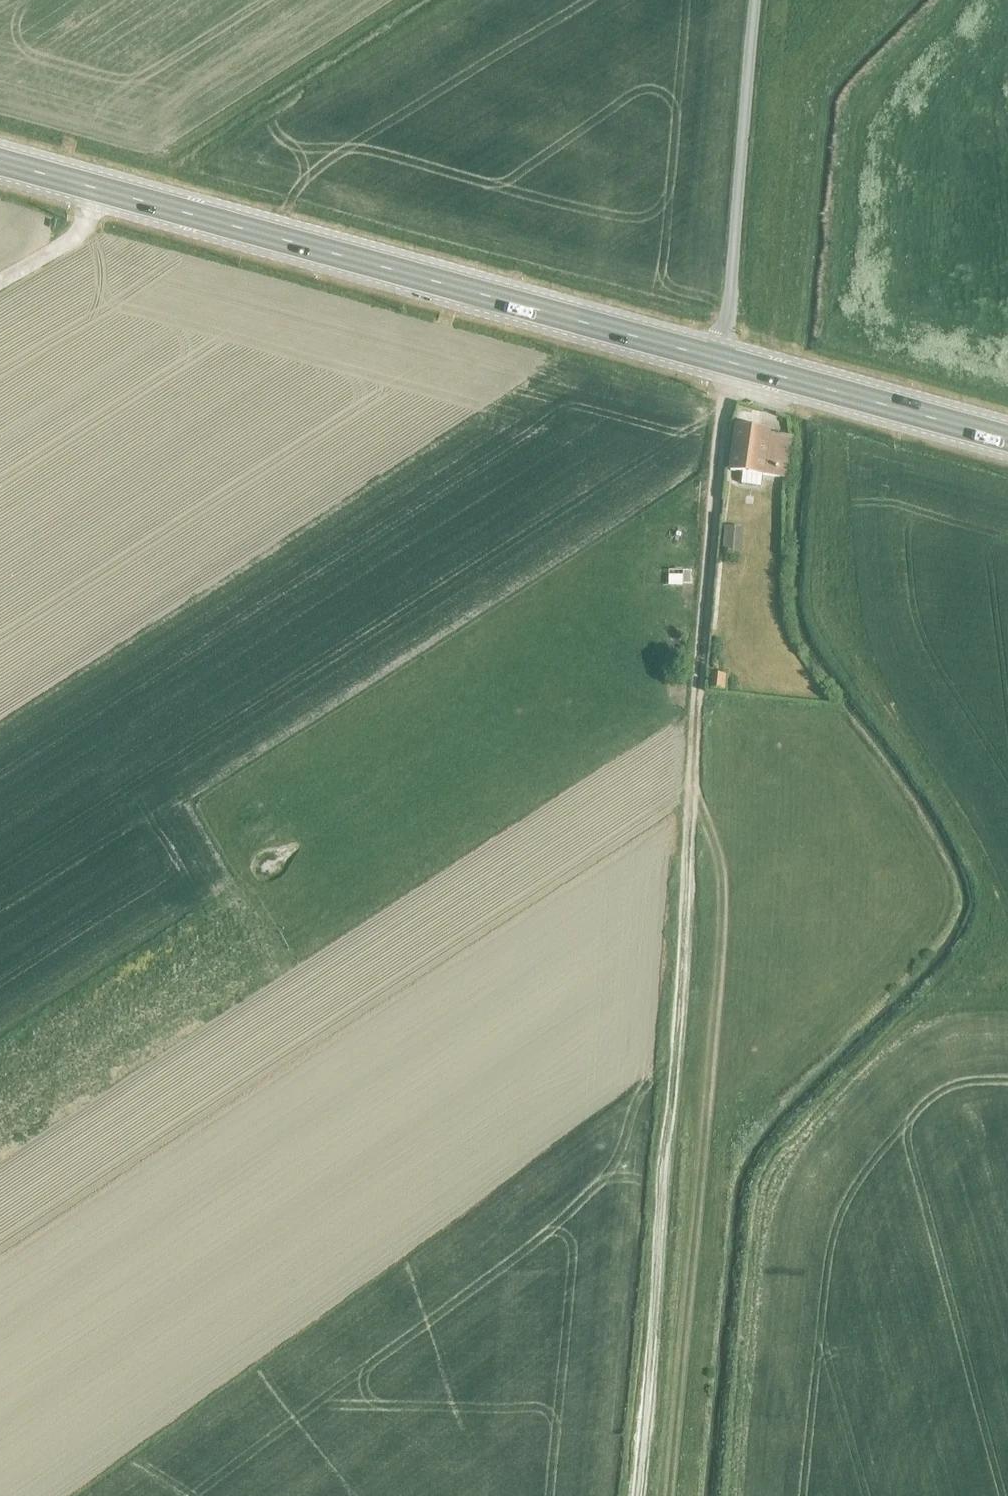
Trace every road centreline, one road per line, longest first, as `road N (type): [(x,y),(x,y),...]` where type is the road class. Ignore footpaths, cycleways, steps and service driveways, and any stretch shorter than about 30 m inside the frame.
road 1 (track): [(623,1495),(727,362)]
road 2 (primary): [(0,162),(727,362)]
road 3 (unclassified): [(756,0),(727,362)]
road 4 (primary): [(727,362),(1007,439)]

